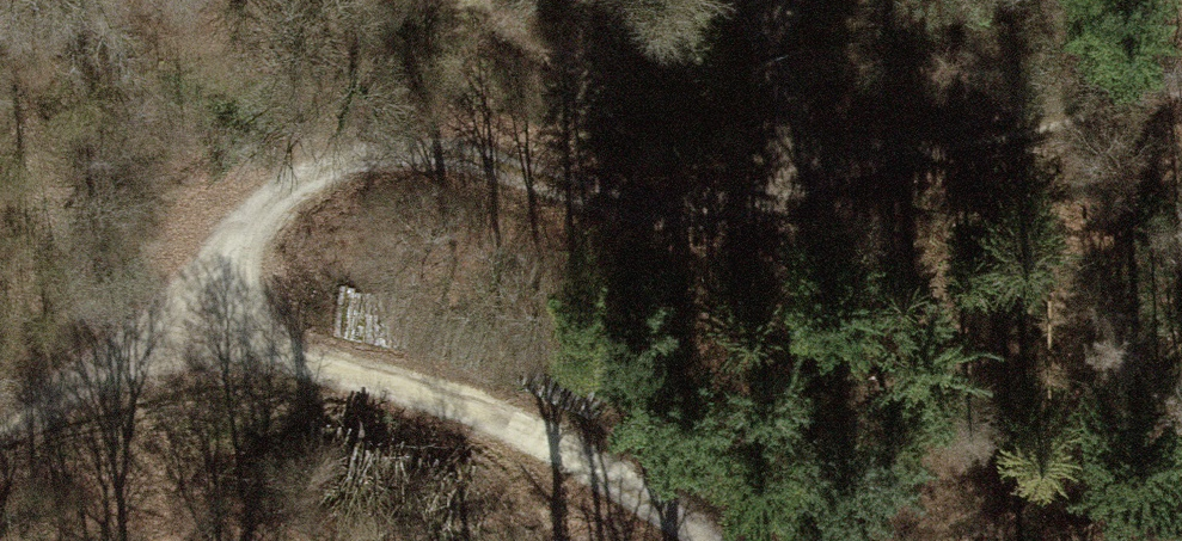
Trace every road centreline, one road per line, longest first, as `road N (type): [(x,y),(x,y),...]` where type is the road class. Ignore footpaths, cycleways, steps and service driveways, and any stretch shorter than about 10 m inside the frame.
road 1 (track): [(720,540),(538,434),(380,402),(283,362),(229,288),(254,217),(304,174),(392,150),(573,195),(703,214),(1181,85)]
road 2 (track): [(0,439),(48,415),(229,288)]
road 3 (track): [(703,214),(775,152),(790,50),(757,0)]

